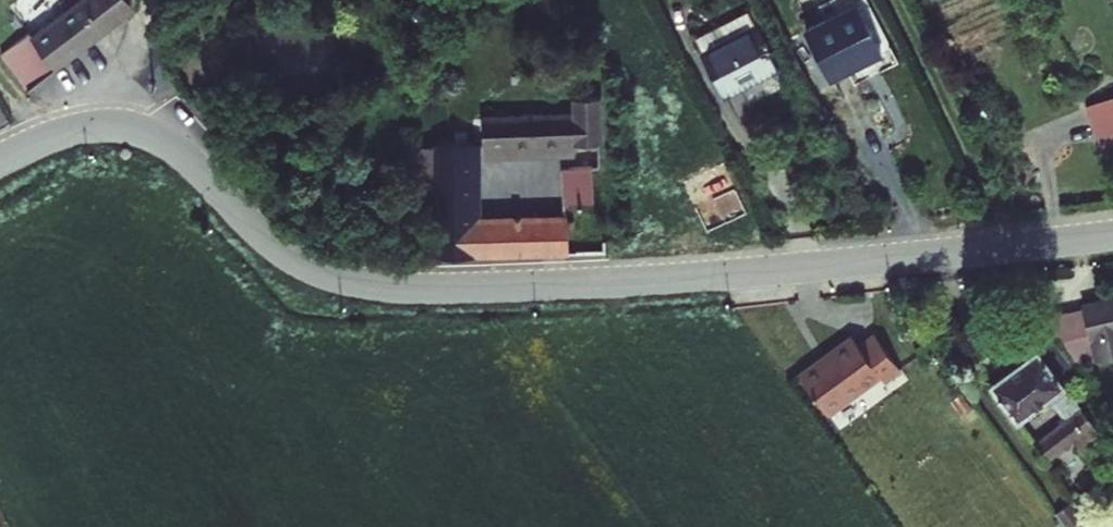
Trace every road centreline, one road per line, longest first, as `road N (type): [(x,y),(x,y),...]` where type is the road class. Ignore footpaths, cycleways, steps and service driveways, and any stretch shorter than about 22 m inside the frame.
road 1 (tertiary): [(0,161),(76,131),(141,131),(173,146),(275,248),(328,276),(391,289),(743,275),(1112,236)]

